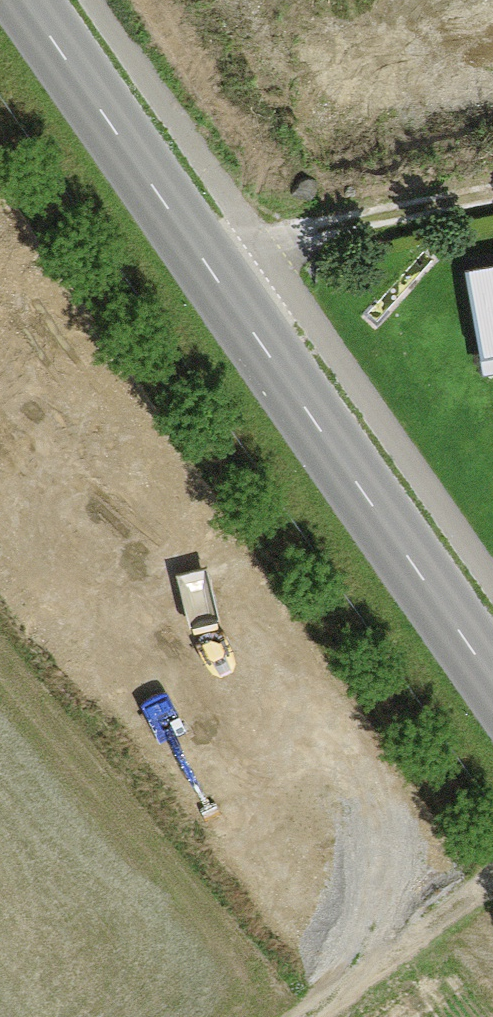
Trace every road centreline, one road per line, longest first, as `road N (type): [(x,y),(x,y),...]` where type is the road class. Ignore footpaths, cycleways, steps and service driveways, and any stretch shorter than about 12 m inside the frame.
road 1 (tertiary): [(492,687),(23,0)]
road 2 (track): [(492,165),(322,199),(211,276)]
road 3 (track): [(307,1016),(492,878)]

